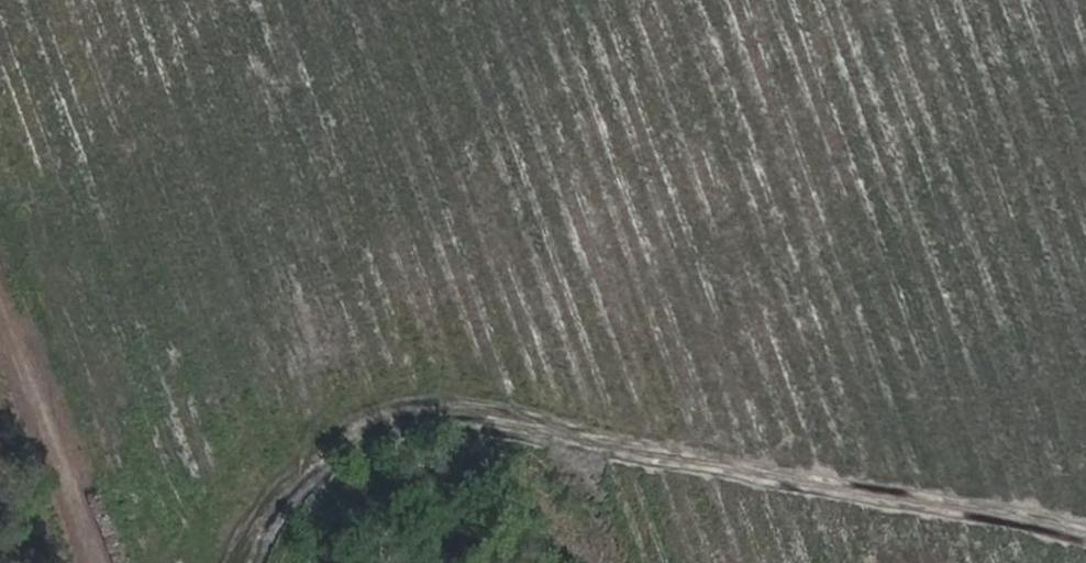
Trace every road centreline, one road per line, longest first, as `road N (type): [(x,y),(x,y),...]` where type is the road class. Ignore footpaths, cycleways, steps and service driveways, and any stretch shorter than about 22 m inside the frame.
road 1 (track): [(104,562),(0,286)]

